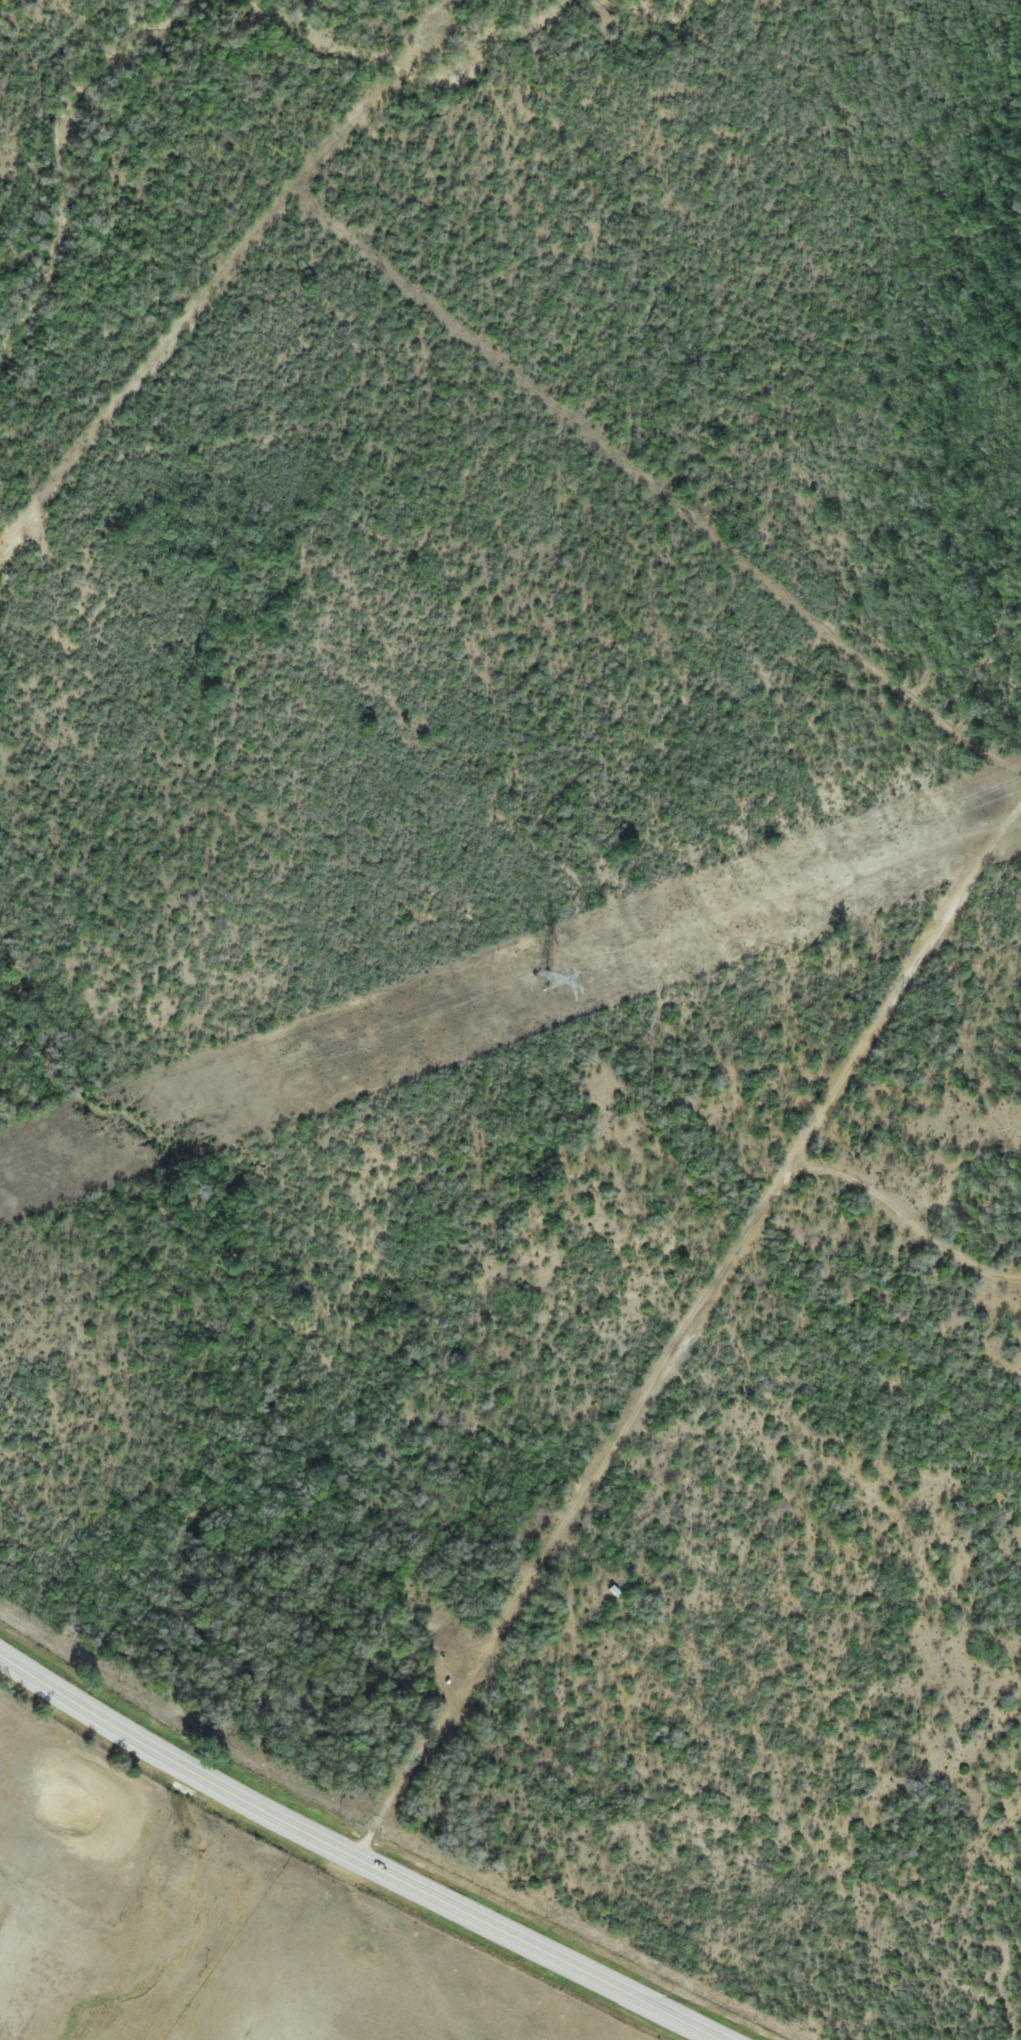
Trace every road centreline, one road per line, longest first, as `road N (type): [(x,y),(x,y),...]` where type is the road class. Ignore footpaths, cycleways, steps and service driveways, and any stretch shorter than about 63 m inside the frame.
road 1 (primary): [(734,2039),(259,1802),(0,1647)]

